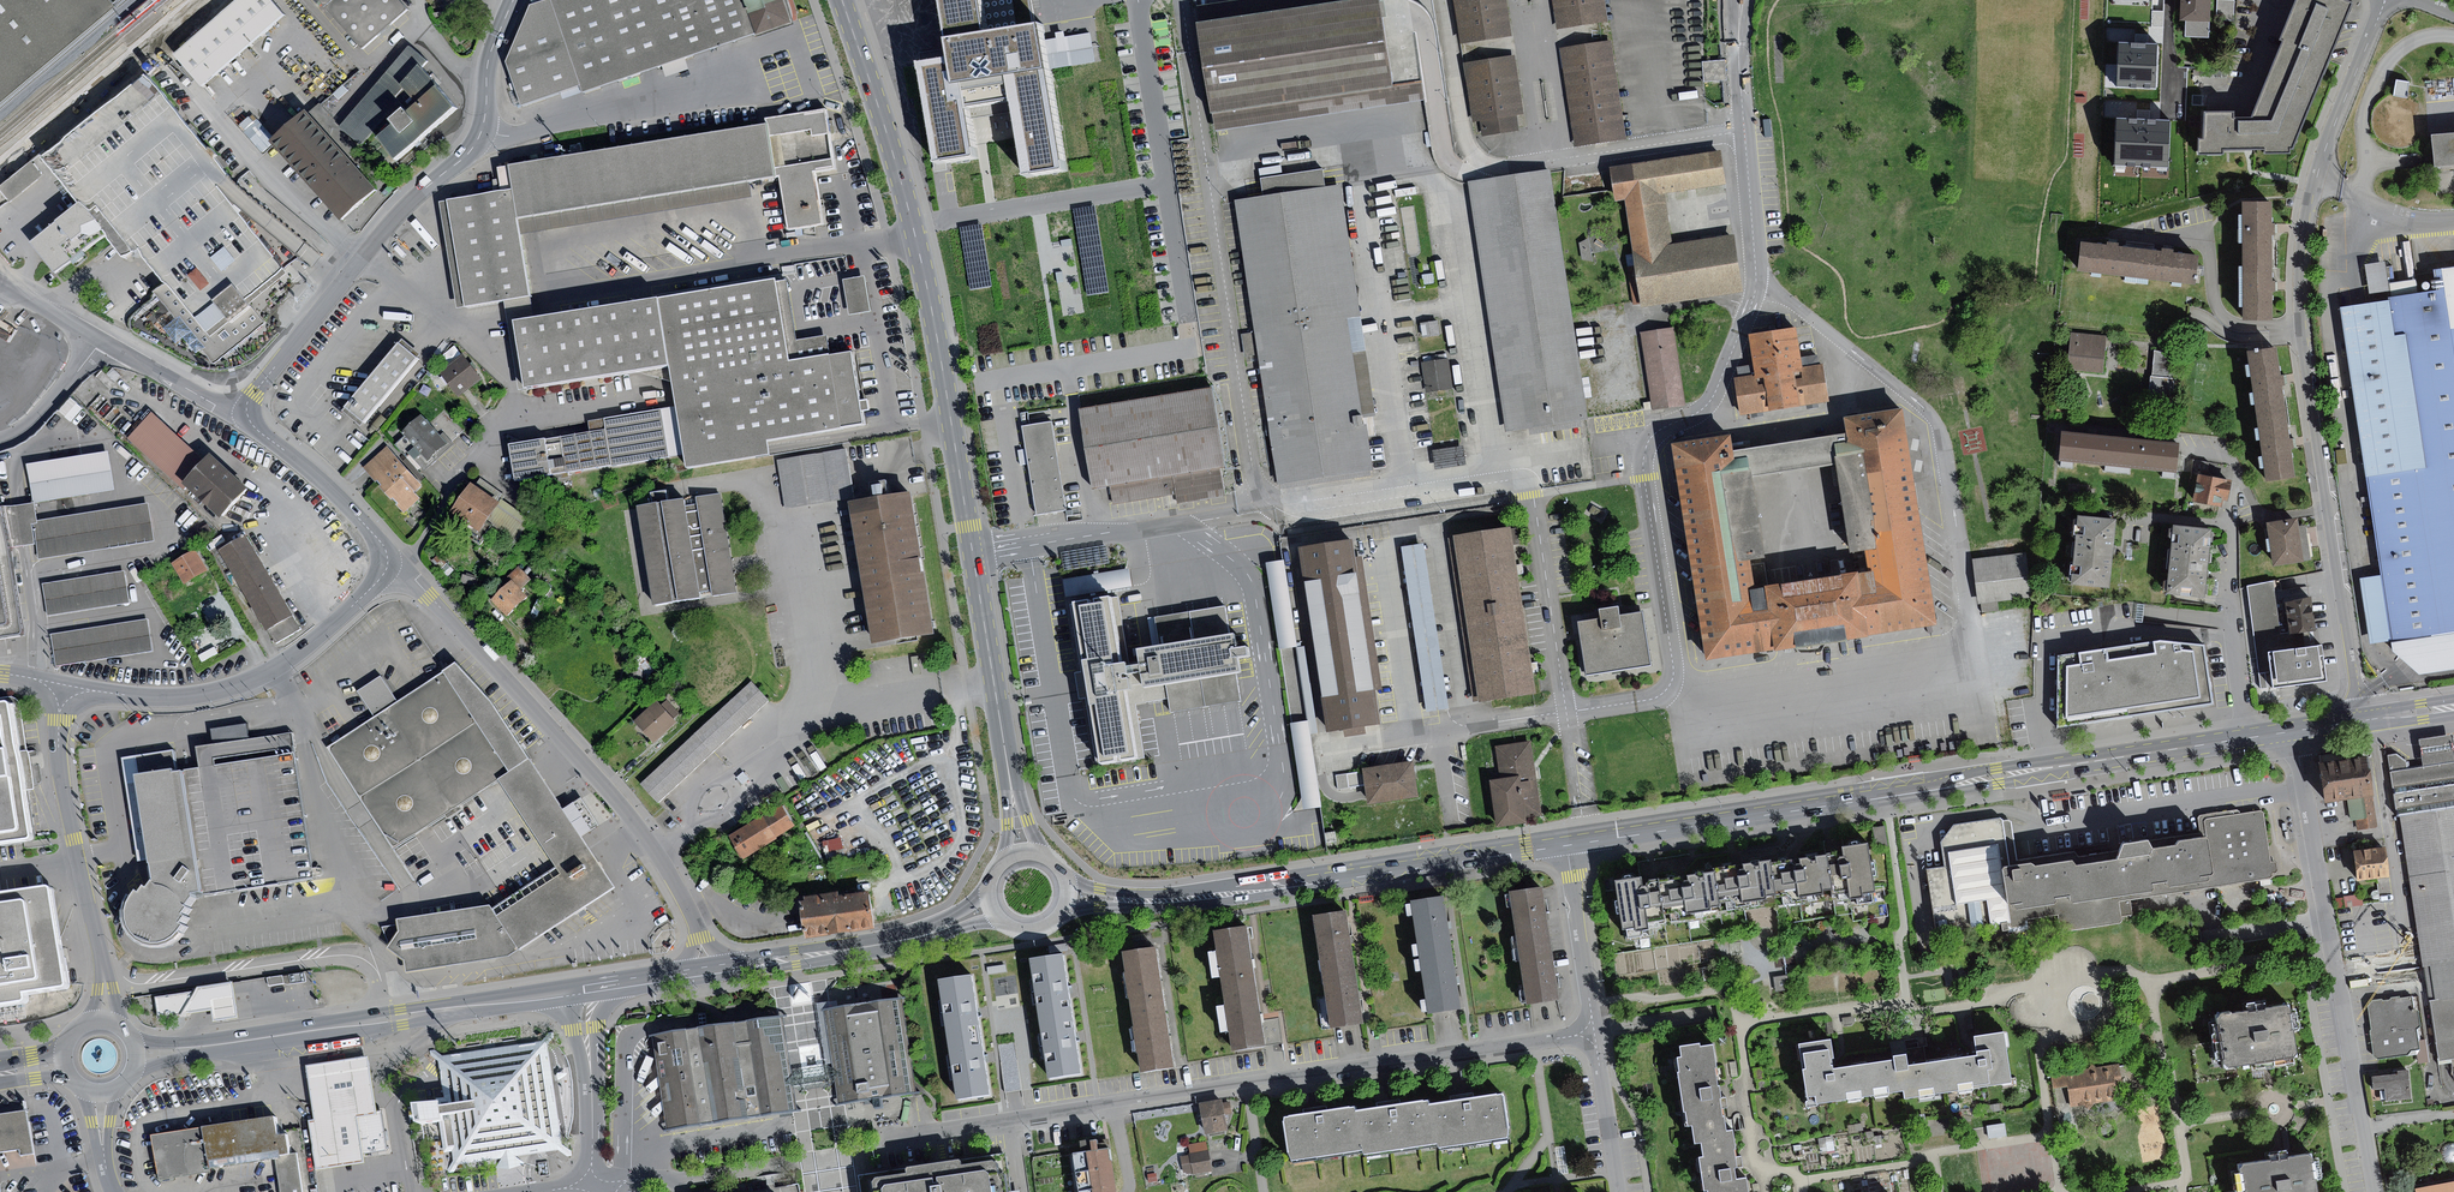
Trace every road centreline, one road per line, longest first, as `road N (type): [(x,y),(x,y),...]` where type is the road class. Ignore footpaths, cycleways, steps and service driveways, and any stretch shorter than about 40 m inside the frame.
road 1 (secondary): [(842,0),(927,287),(1023,851)]
road 2 (residential): [(2383,0),(2317,177),(2302,260),(2304,331),(2360,720)]
road 3 (primary): [(1567,845),(2294,731)]
road 4 (residential): [(875,1146),(896,1136),(1594,1031)]
road 5 (residential): [(707,973),(689,908),(635,825),(400,563)]
road 6 (primary): [(1065,895),(1233,892),(1567,845)]
road 7 (residential): [(513,0),(489,59),(475,144),(407,206),(246,411)]
road 8 (residential): [(2375,1191),(2294,731)]
road 9 (primary): [(579,993),(137,1055)]
road 10 (residential): [(400,563),(300,652),(243,683),(151,697),(65,685)]
road 11 (residential): [(65,685),(59,748),(106,974),(105,1021)]
road 12 (primary): [(993,906),(910,939),(707,973)]
road 13 (residential): [(400,563),(328,488),(256,429),(246,411)]
road 14 (residential): [(579,993),(598,1185)]
road 15 (residential): [(1594,1031),(1567,845)]
road 16 (residential): [(400,563),(508,410)]
road 17 (residential): [(1619,1191),(1594,1031)]
road 18 (residential): [(246,411),(216,405),(102,340)]
road 19 (unclassified): [(102,340),(37,419),(0,442)]
road 20 (primary): [(707,973),(579,993)]

